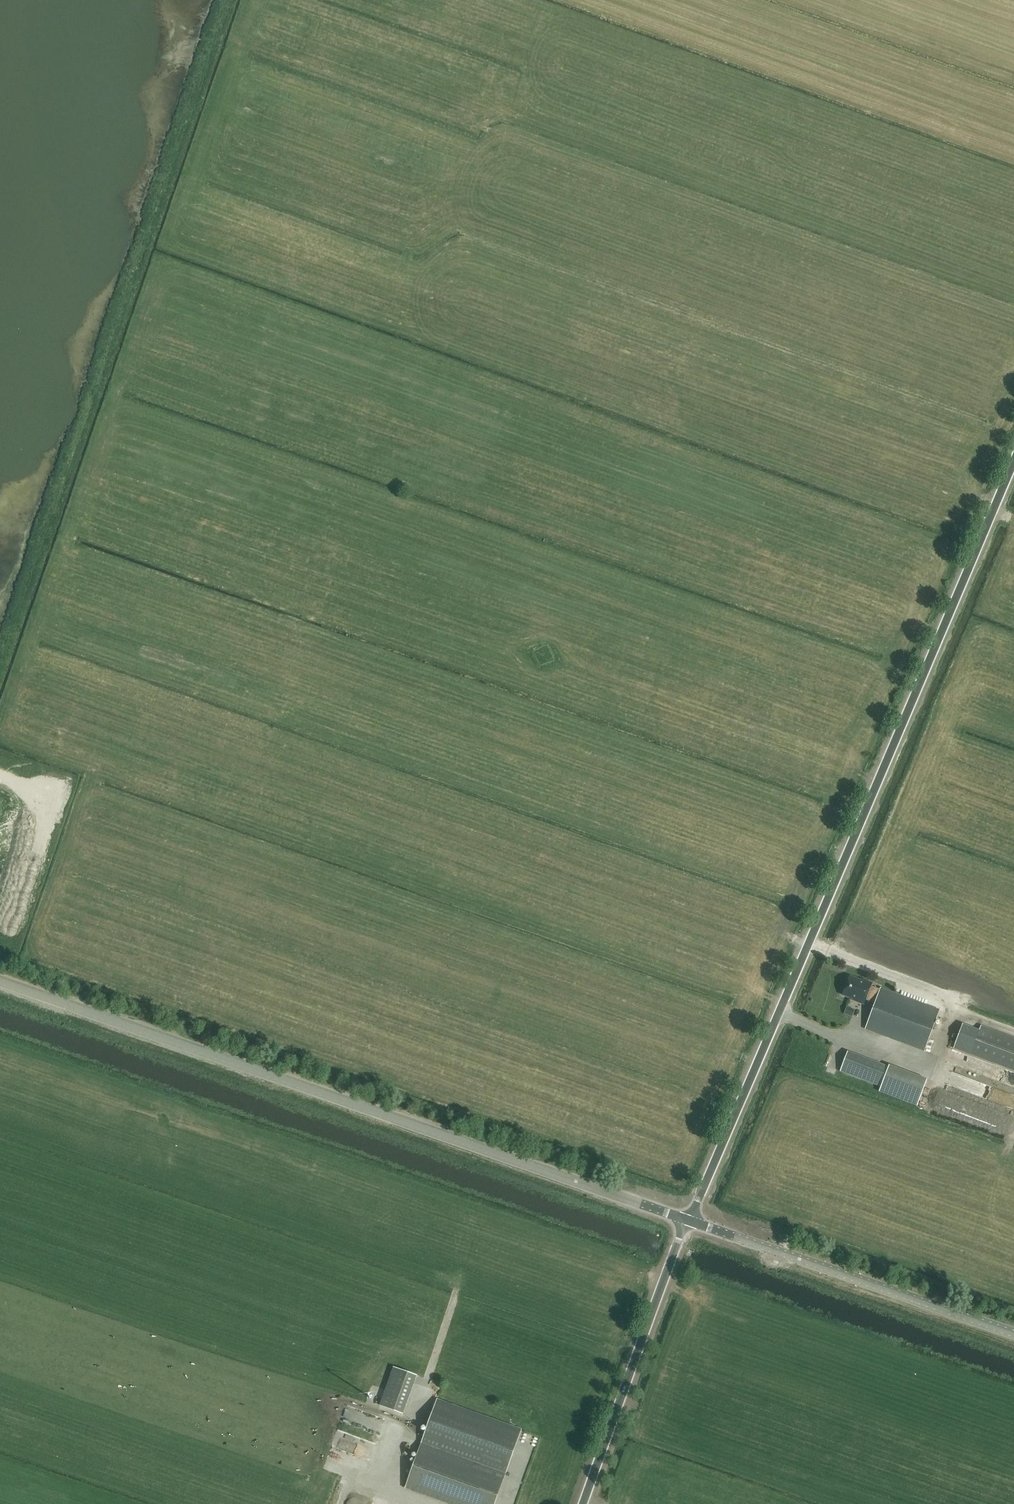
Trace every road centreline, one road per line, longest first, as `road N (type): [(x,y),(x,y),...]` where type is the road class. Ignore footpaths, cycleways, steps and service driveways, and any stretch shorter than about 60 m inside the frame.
road 1 (unclassified): [(688,1220),(1013,459)]
road 2 (tertiary): [(688,1220),(0,981)]
road 3 (tertiary): [(1013,1333),(688,1220)]
road 4 (unclassified): [(584,1503),(688,1220)]

